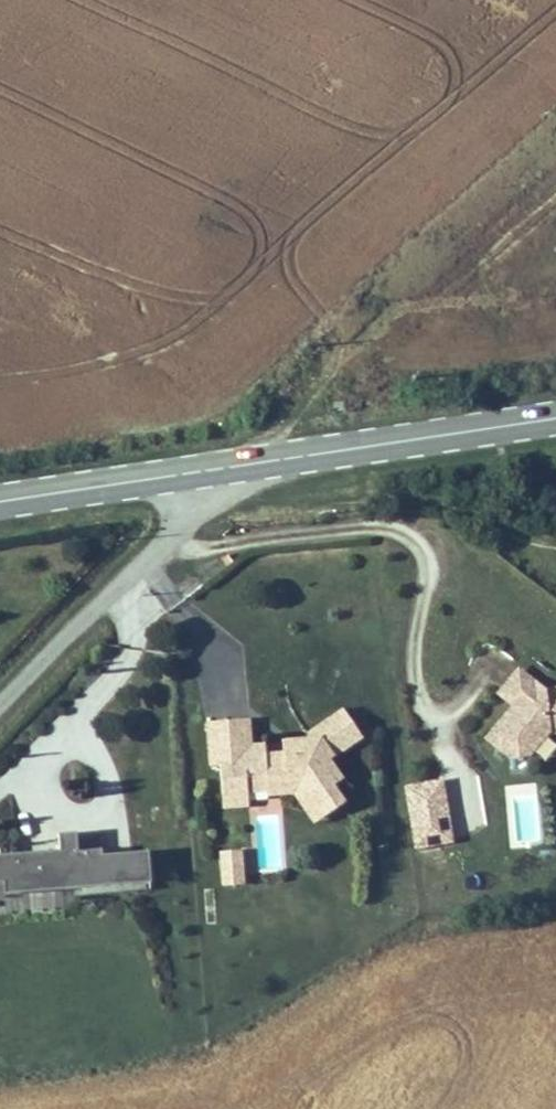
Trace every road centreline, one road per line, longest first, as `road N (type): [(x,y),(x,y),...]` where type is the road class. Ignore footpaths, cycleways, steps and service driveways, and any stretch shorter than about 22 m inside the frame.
road 1 (tertiary): [(202,472),(555,418)]
road 2 (residential): [(0,707),(186,526),(200,499),(202,472)]
road 3 (tertiary): [(0,503),(202,472)]

